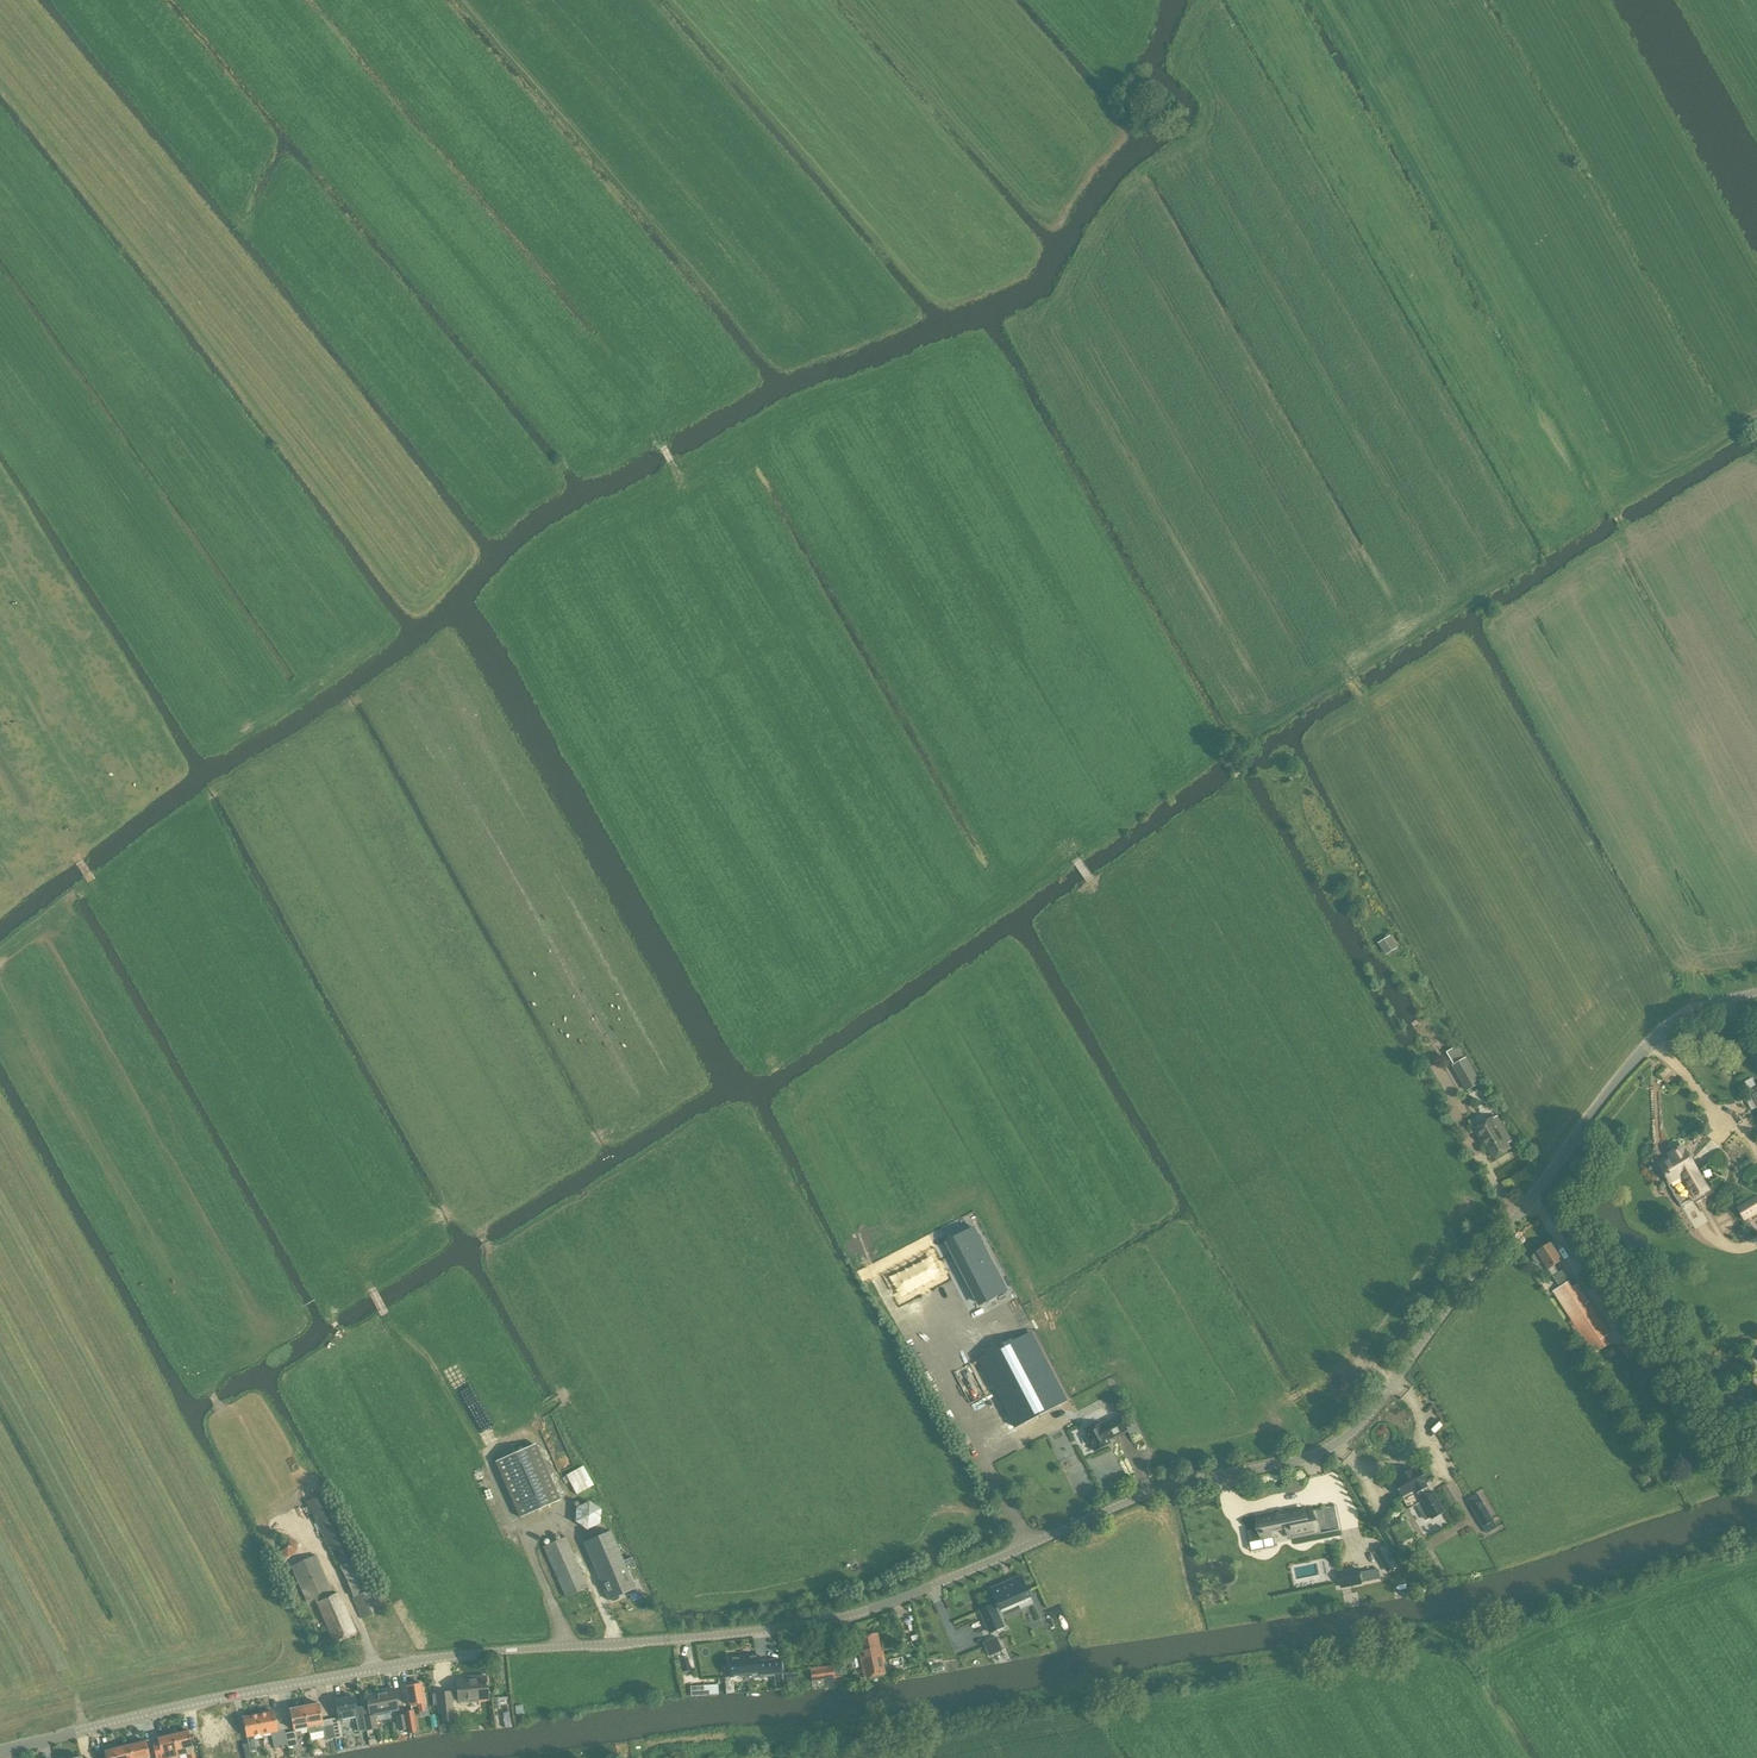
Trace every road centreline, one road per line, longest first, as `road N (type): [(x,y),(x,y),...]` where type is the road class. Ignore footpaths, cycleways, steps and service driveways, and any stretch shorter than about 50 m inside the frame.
road 1 (tertiary): [(1756,994),(1701,1008),(1658,1034),(1393,1385),(1361,1423),(1320,1452),(1137,1498),(861,1612),(720,1635),(428,1659),(173,1707),(0,1750)]
road 2 (track): [(790,1093),(774,1057),(1200,771),(1548,557),(1554,544),(1613,509),(1617,493),(1713,437),(1472,0)]
road 3 (track): [(790,1093),(802,1142),(839,1218),(1028,1546)]
road 4 (track): [(85,1730),(77,1631),(0,1483)]

